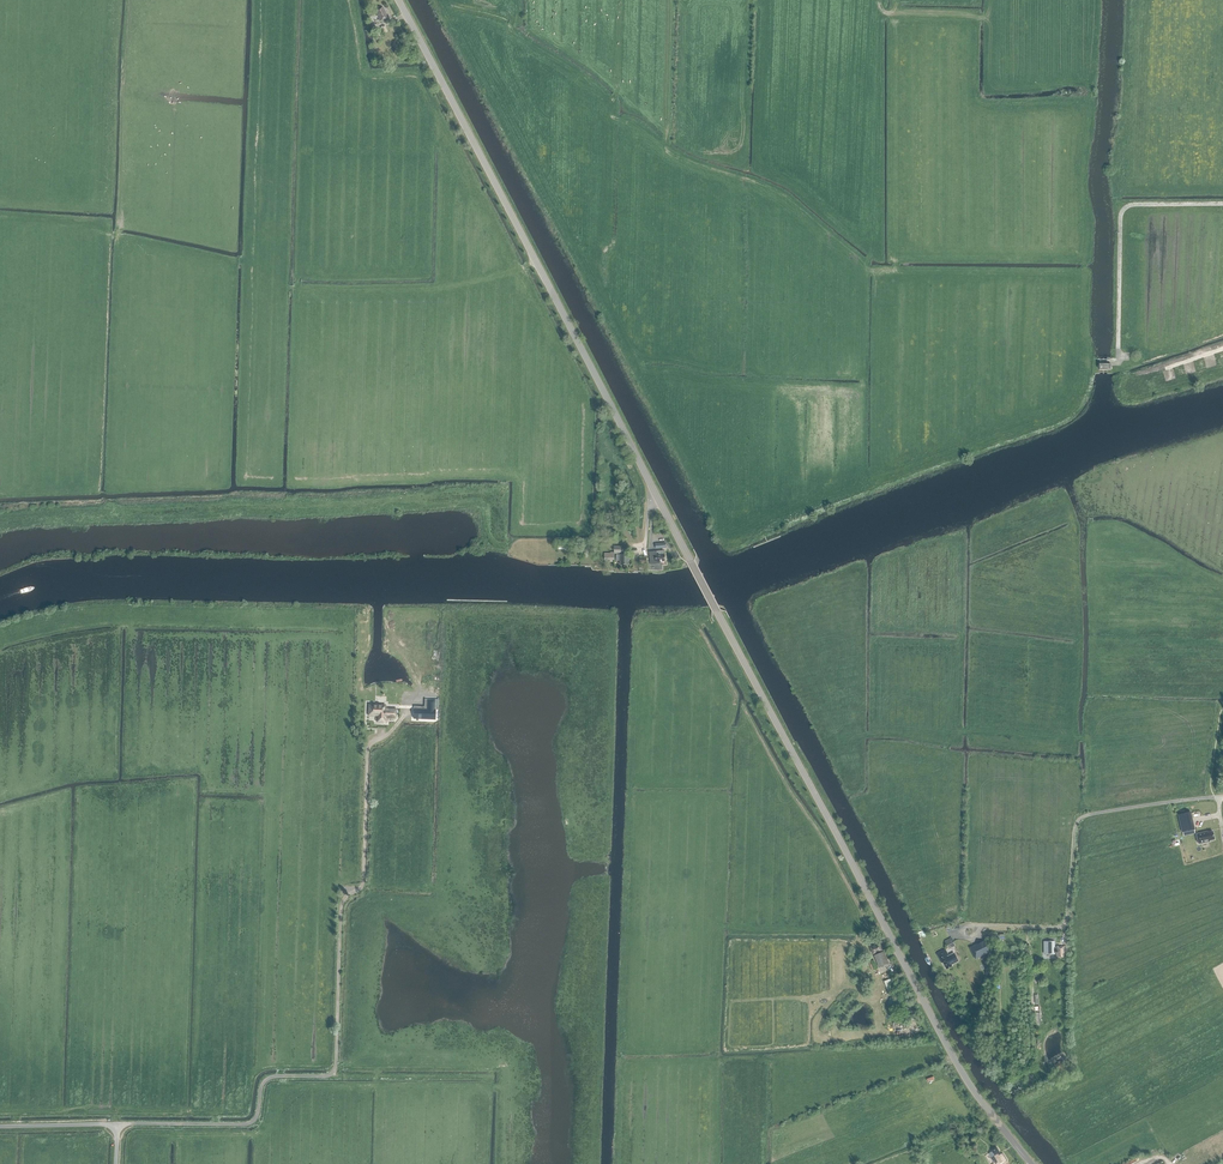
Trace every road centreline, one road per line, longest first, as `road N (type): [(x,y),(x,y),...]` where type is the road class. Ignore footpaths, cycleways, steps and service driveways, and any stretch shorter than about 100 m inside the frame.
road 1 (secondary): [(1031,1163),(952,1055),(398,0)]
road 2 (unclassified): [(967,926),(1063,925),(1074,827),(1084,815),(1217,797)]
road 3 (track): [(619,0),(611,114),(652,139)]
road 4 (unclassified): [(116,1163),(117,1124),(0,1127)]

